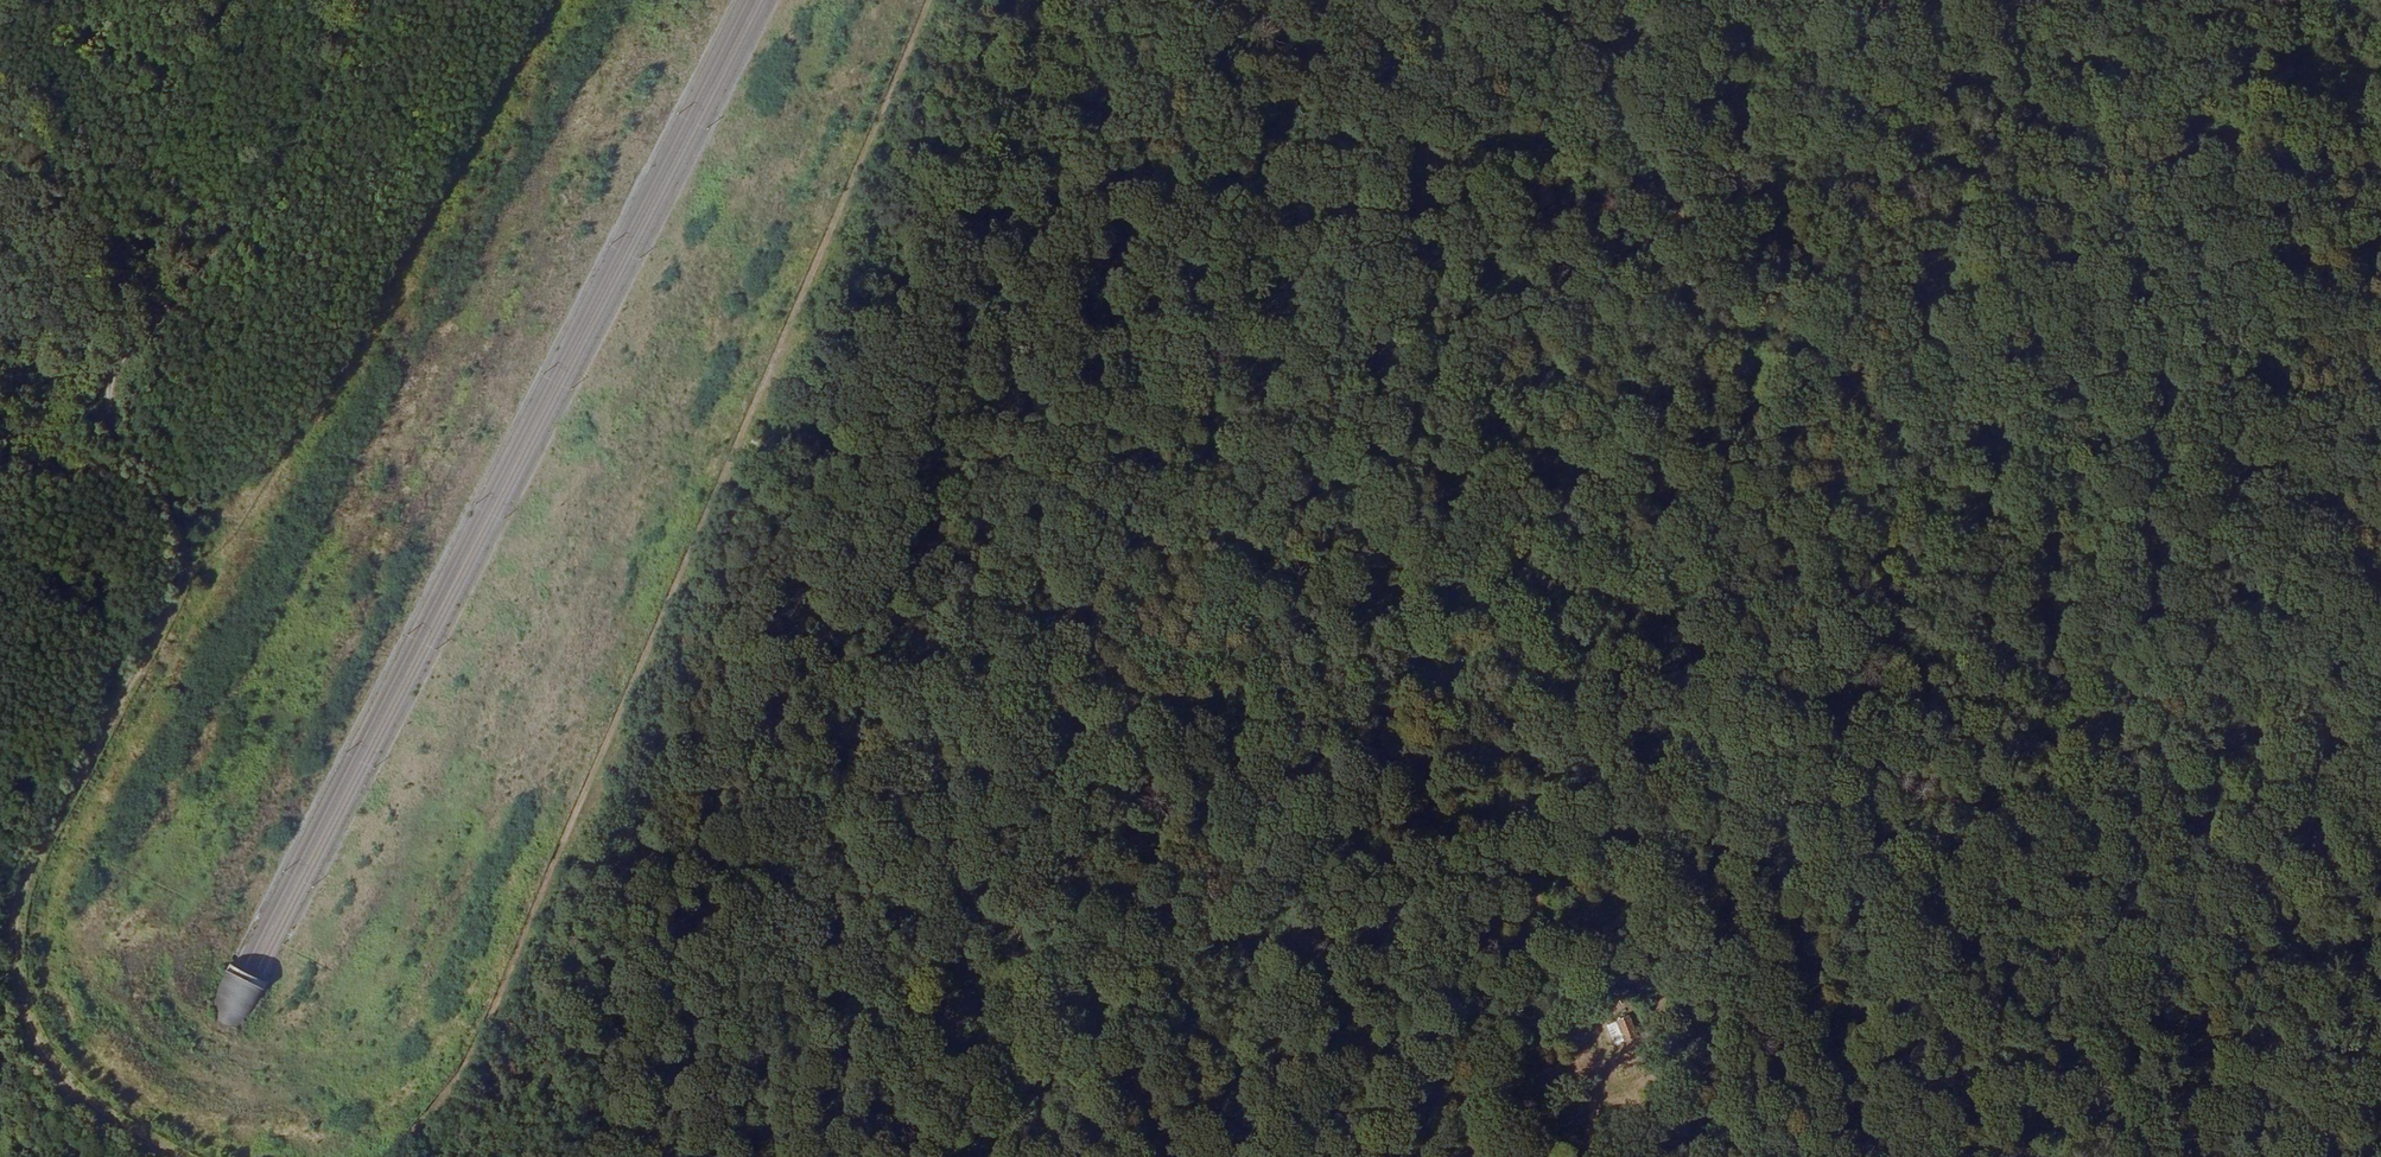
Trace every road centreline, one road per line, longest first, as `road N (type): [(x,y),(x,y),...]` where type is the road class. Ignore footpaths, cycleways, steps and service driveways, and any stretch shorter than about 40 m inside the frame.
road 1 (track): [(173,1156),(75,1094),(40,1051),(13,963),(18,905),(47,832),(200,568),(189,512),(133,445),(124,415),(130,393),(282,204),(390,0)]
road 2 (track): [(130,393),(0,276)]
road 3 (track): [(130,393),(75,416),(0,486)]

